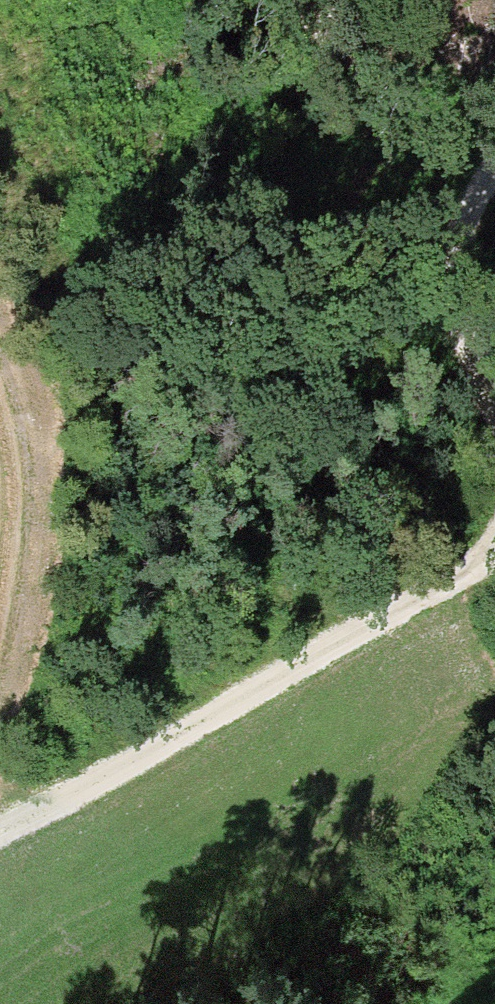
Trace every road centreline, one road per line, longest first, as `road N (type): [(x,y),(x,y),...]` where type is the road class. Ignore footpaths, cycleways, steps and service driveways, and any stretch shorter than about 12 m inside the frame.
road 1 (track): [(0,827),(452,577),(491,533),(494,461),(443,258),(460,188),(494,151)]
road 2 (track): [(0,394),(19,445),(21,512),(0,616)]

